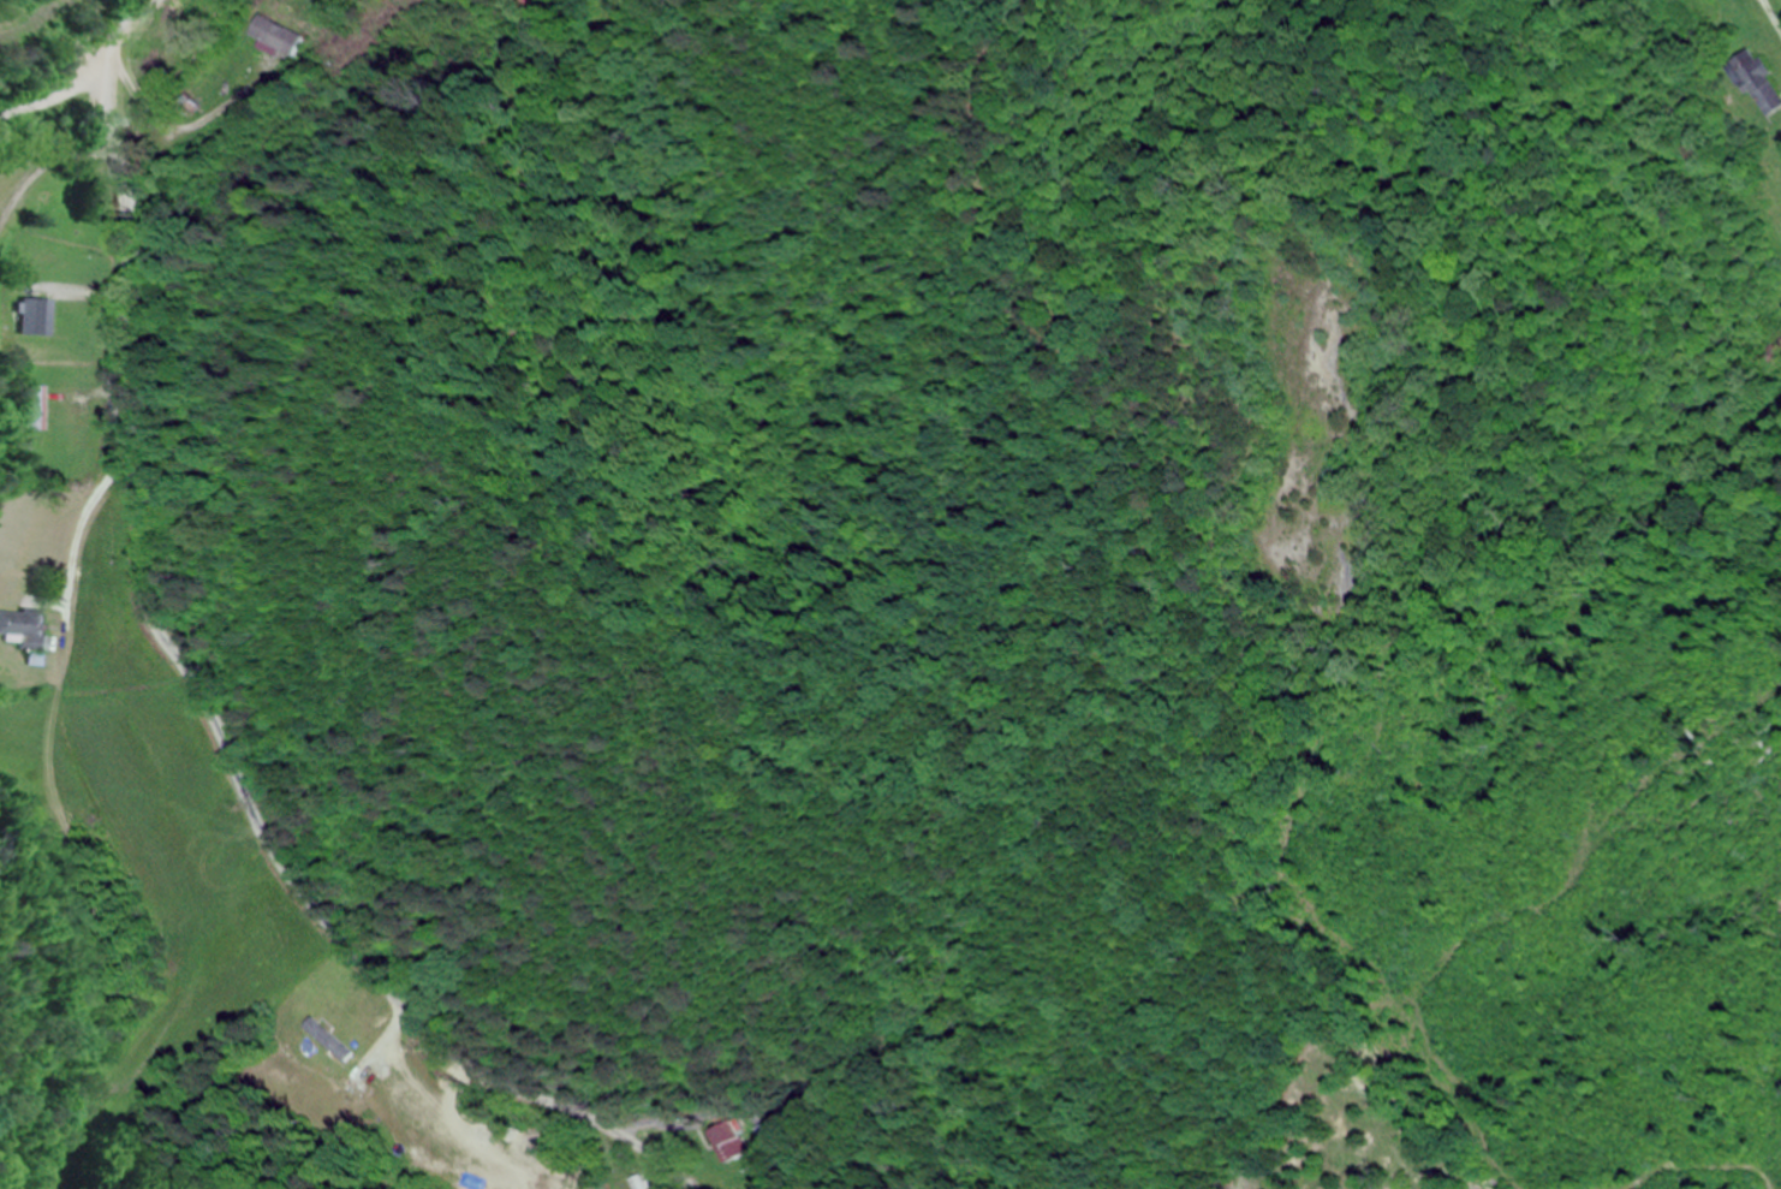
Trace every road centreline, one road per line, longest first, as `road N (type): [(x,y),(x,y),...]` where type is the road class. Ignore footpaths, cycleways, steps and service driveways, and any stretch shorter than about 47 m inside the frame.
road 1 (residential): [(685,1188),(585,1120),(482,1081),(345,949),(262,840),(210,721),(147,620),(107,390),(121,262),(111,85),(119,48),(159,0)]

